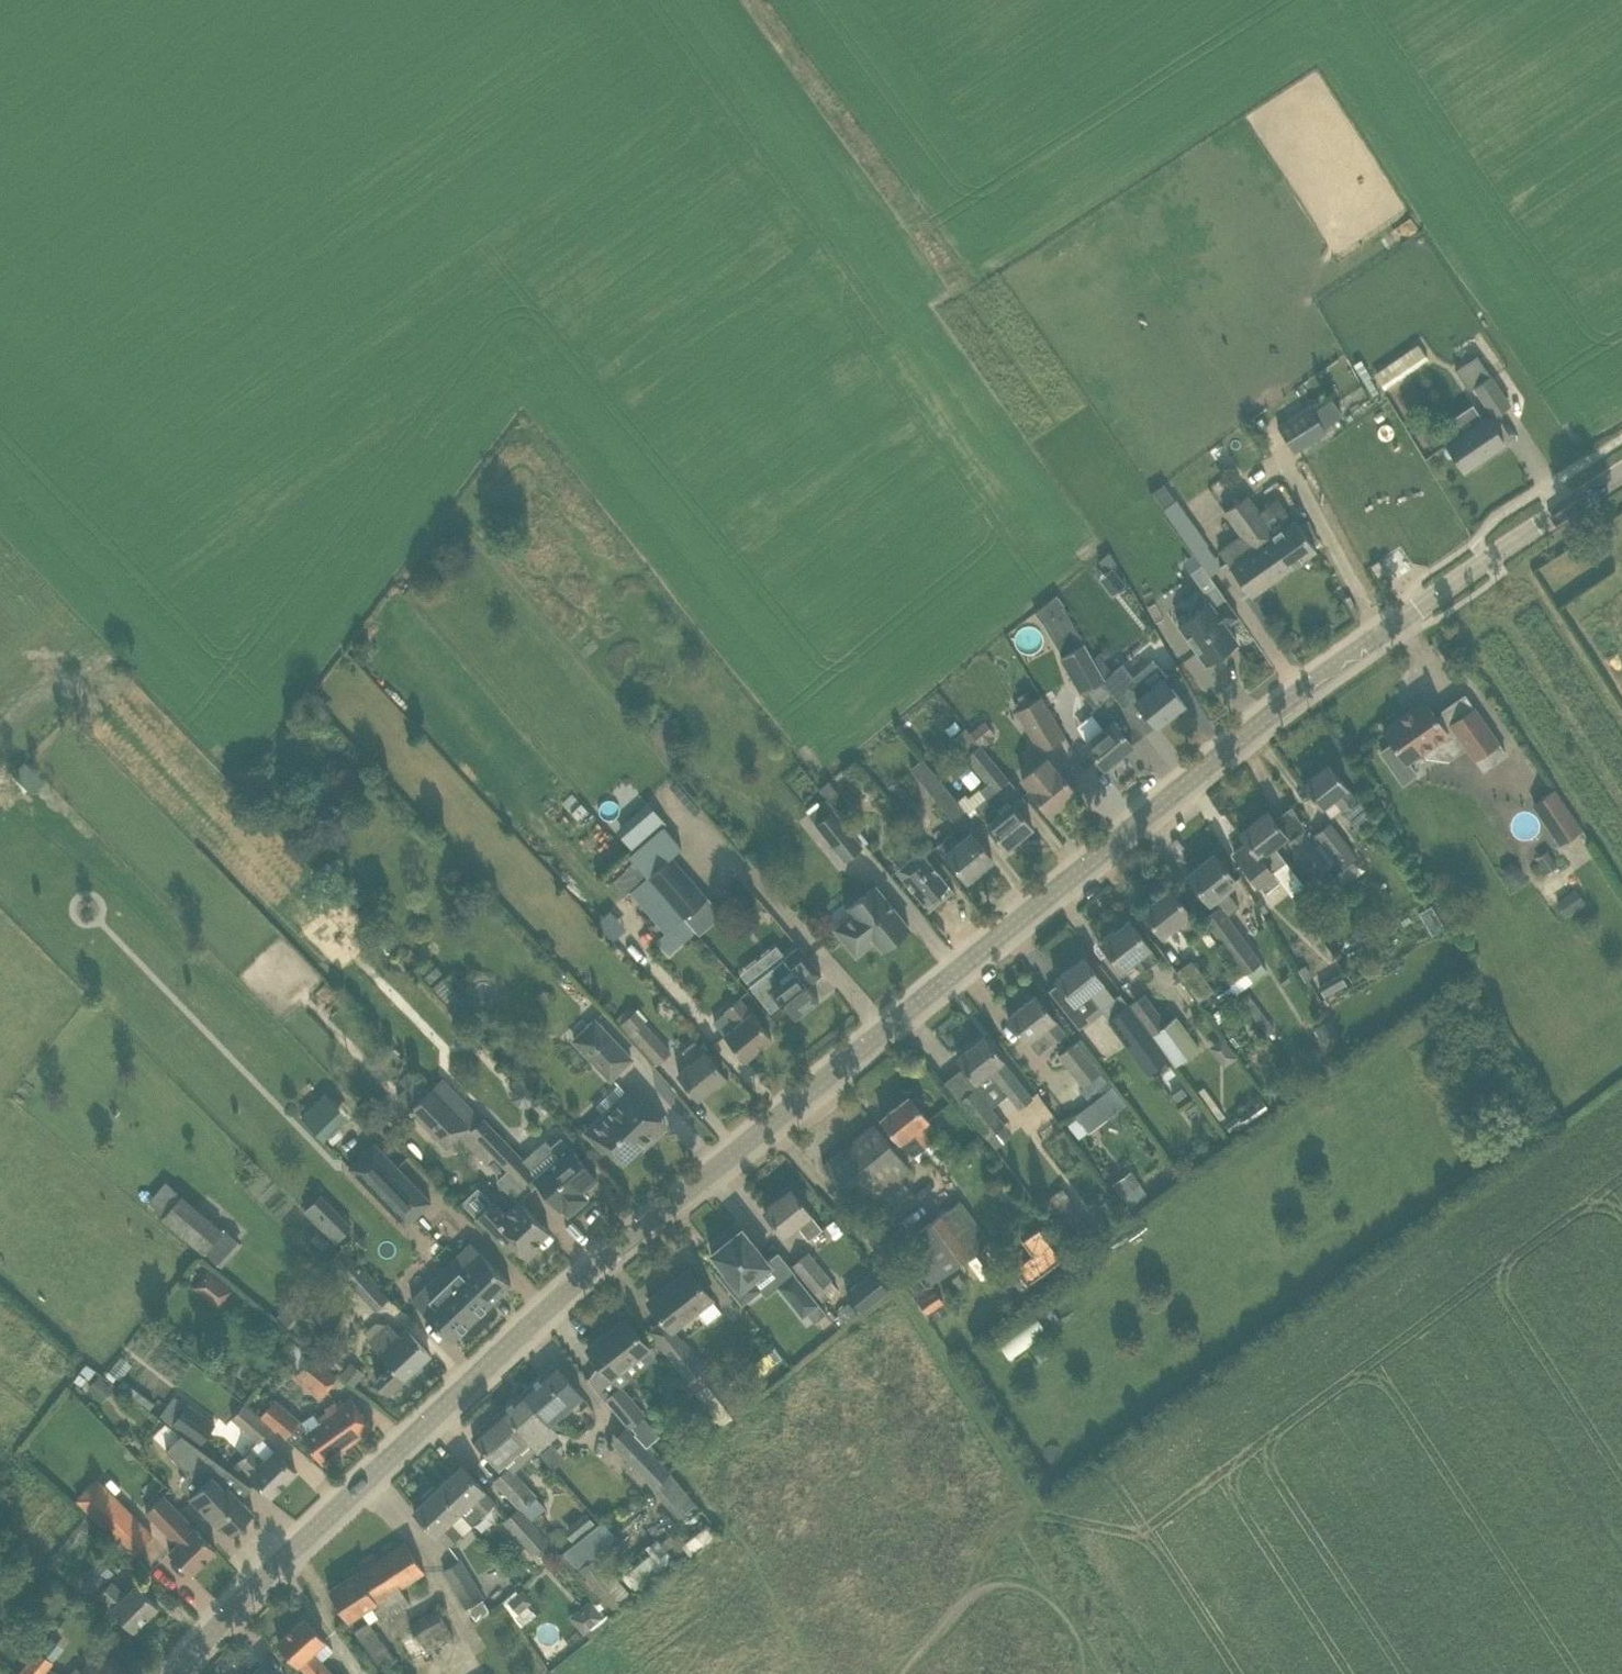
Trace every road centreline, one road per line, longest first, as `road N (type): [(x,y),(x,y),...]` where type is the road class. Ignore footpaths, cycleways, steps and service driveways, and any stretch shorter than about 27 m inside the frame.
road 1 (tertiary): [(182,1673),(285,1556),(612,1256),(1365,650),(1621,473)]

